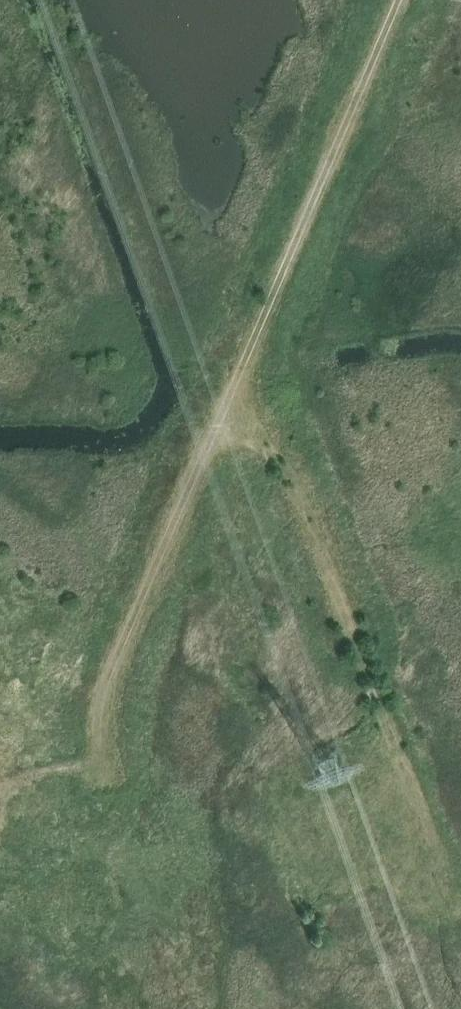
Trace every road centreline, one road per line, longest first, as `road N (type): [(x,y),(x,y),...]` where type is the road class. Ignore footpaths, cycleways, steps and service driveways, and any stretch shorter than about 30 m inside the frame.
road 1 (track): [(41,773),(73,764),(94,745),(107,678),(396,0)]
road 2 (track): [(235,377),(252,434),(295,487),(417,806)]

